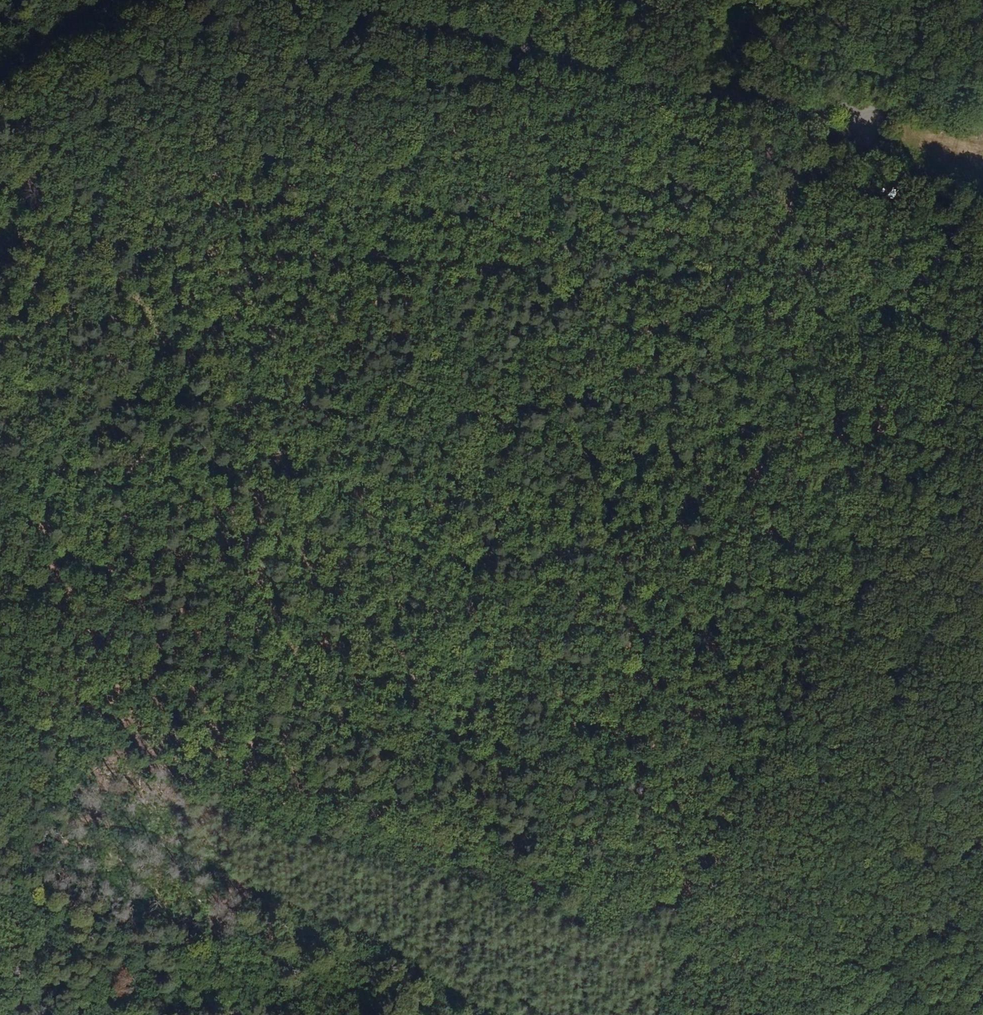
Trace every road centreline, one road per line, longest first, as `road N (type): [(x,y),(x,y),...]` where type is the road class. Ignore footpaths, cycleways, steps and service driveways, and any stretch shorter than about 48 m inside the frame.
road 1 (unclassified): [(982,101),(860,104),(832,117),(503,46),(346,0)]
road 2 (unclassified): [(114,0),(0,70)]

